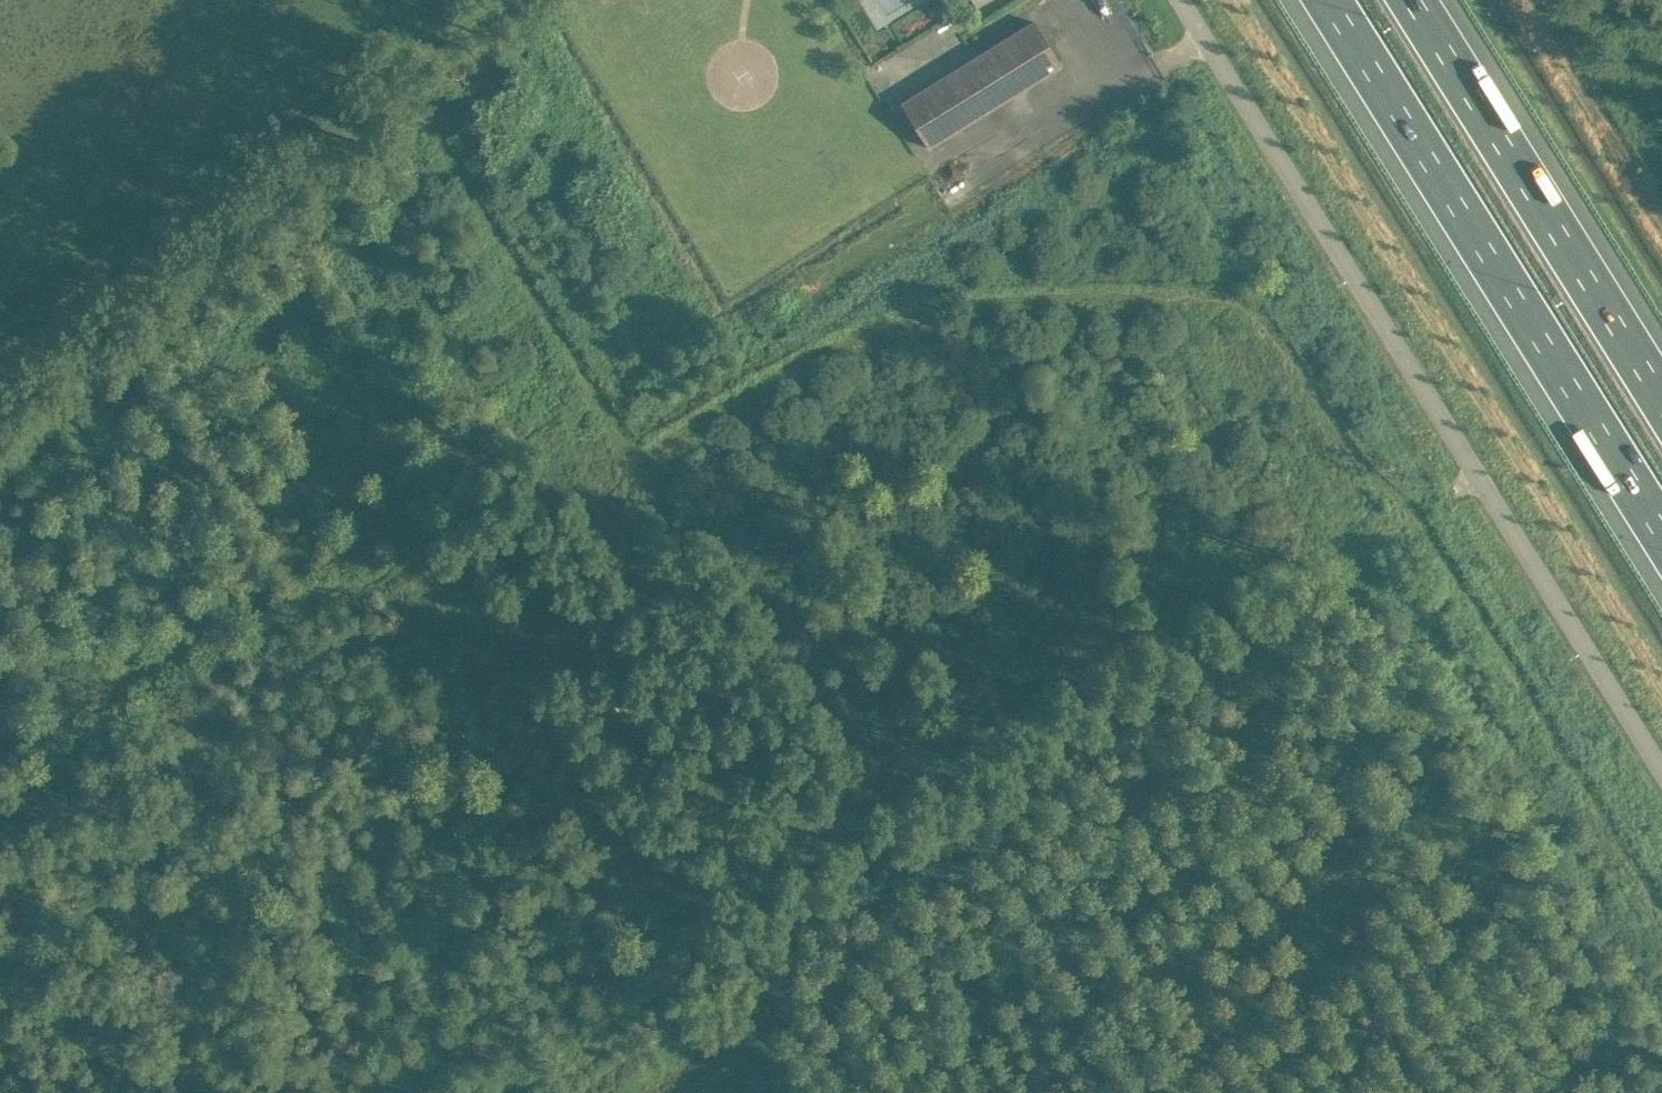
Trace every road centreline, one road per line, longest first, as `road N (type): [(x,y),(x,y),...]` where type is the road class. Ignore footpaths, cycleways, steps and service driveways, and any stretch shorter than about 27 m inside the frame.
road 1 (unclassified): [(1661,769),(1185,0)]
road 2 (motorway): [(1337,0),(1661,526)]
road 3 (motorway): [(1661,397),(1414,0)]
road 4 (track): [(159,272),(474,0)]
road 5 (track): [(0,414),(159,272)]

